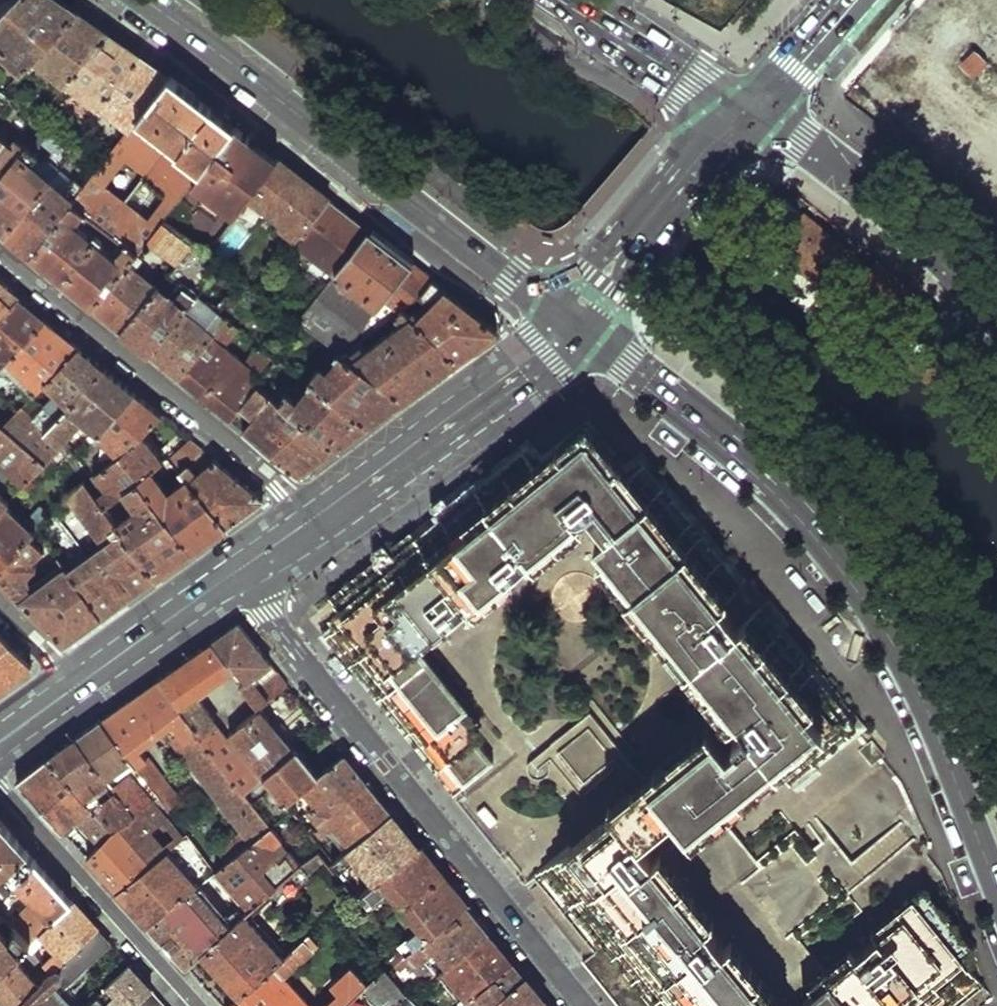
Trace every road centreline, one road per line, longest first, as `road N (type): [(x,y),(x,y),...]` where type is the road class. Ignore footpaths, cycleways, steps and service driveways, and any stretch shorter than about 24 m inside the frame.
road 1 (primary): [(996,886),(918,688),(877,612),(816,529),(749,459),(569,319)]
road 2 (residential): [(240,573),(264,615),(583,1005)]
road 3 (primary): [(569,319),(146,0)]
road 4 (residential): [(0,255),(314,520)]
road 5 (primary): [(569,319),(543,351),(314,520)]
road 6 (primary): [(747,116),(802,140),(905,220),(996,317)]
road 7 (residential): [(0,787),(197,1005)]
road 8 (primary): [(569,319),(747,116)]
road 9 (primary): [(240,573),(78,688)]
road 10 (primary): [(599,22),(747,116)]
road 11 (primary): [(747,116),(855,0)]

